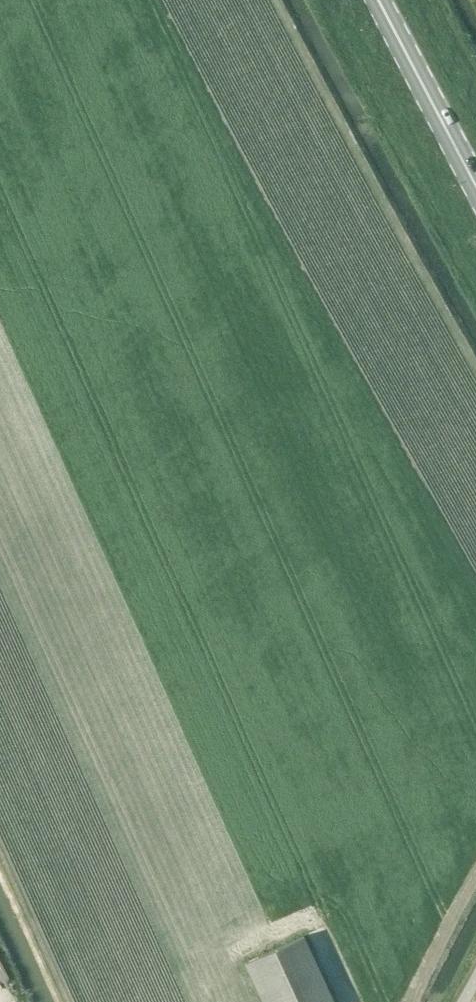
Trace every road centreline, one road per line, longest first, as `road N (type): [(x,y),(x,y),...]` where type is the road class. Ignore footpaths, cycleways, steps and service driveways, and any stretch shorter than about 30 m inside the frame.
road 1 (primary): [(475,180),(381,0)]

